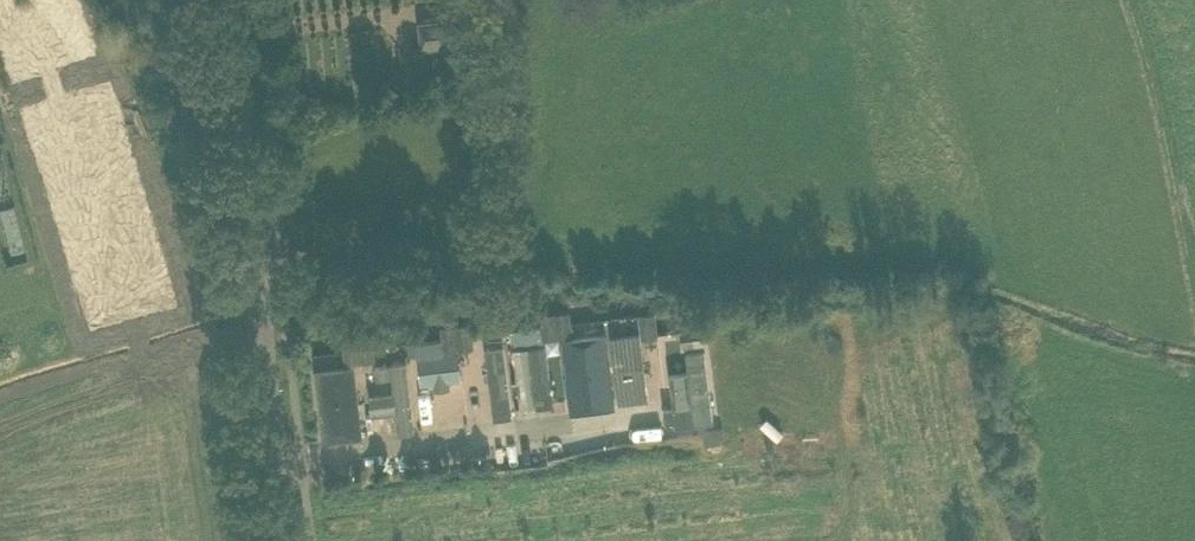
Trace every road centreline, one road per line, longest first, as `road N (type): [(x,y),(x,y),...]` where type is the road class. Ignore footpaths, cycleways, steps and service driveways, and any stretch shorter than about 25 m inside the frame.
road 1 (unclassified): [(273,460),(219,0)]
road 2 (residential): [(661,411),(273,460)]

